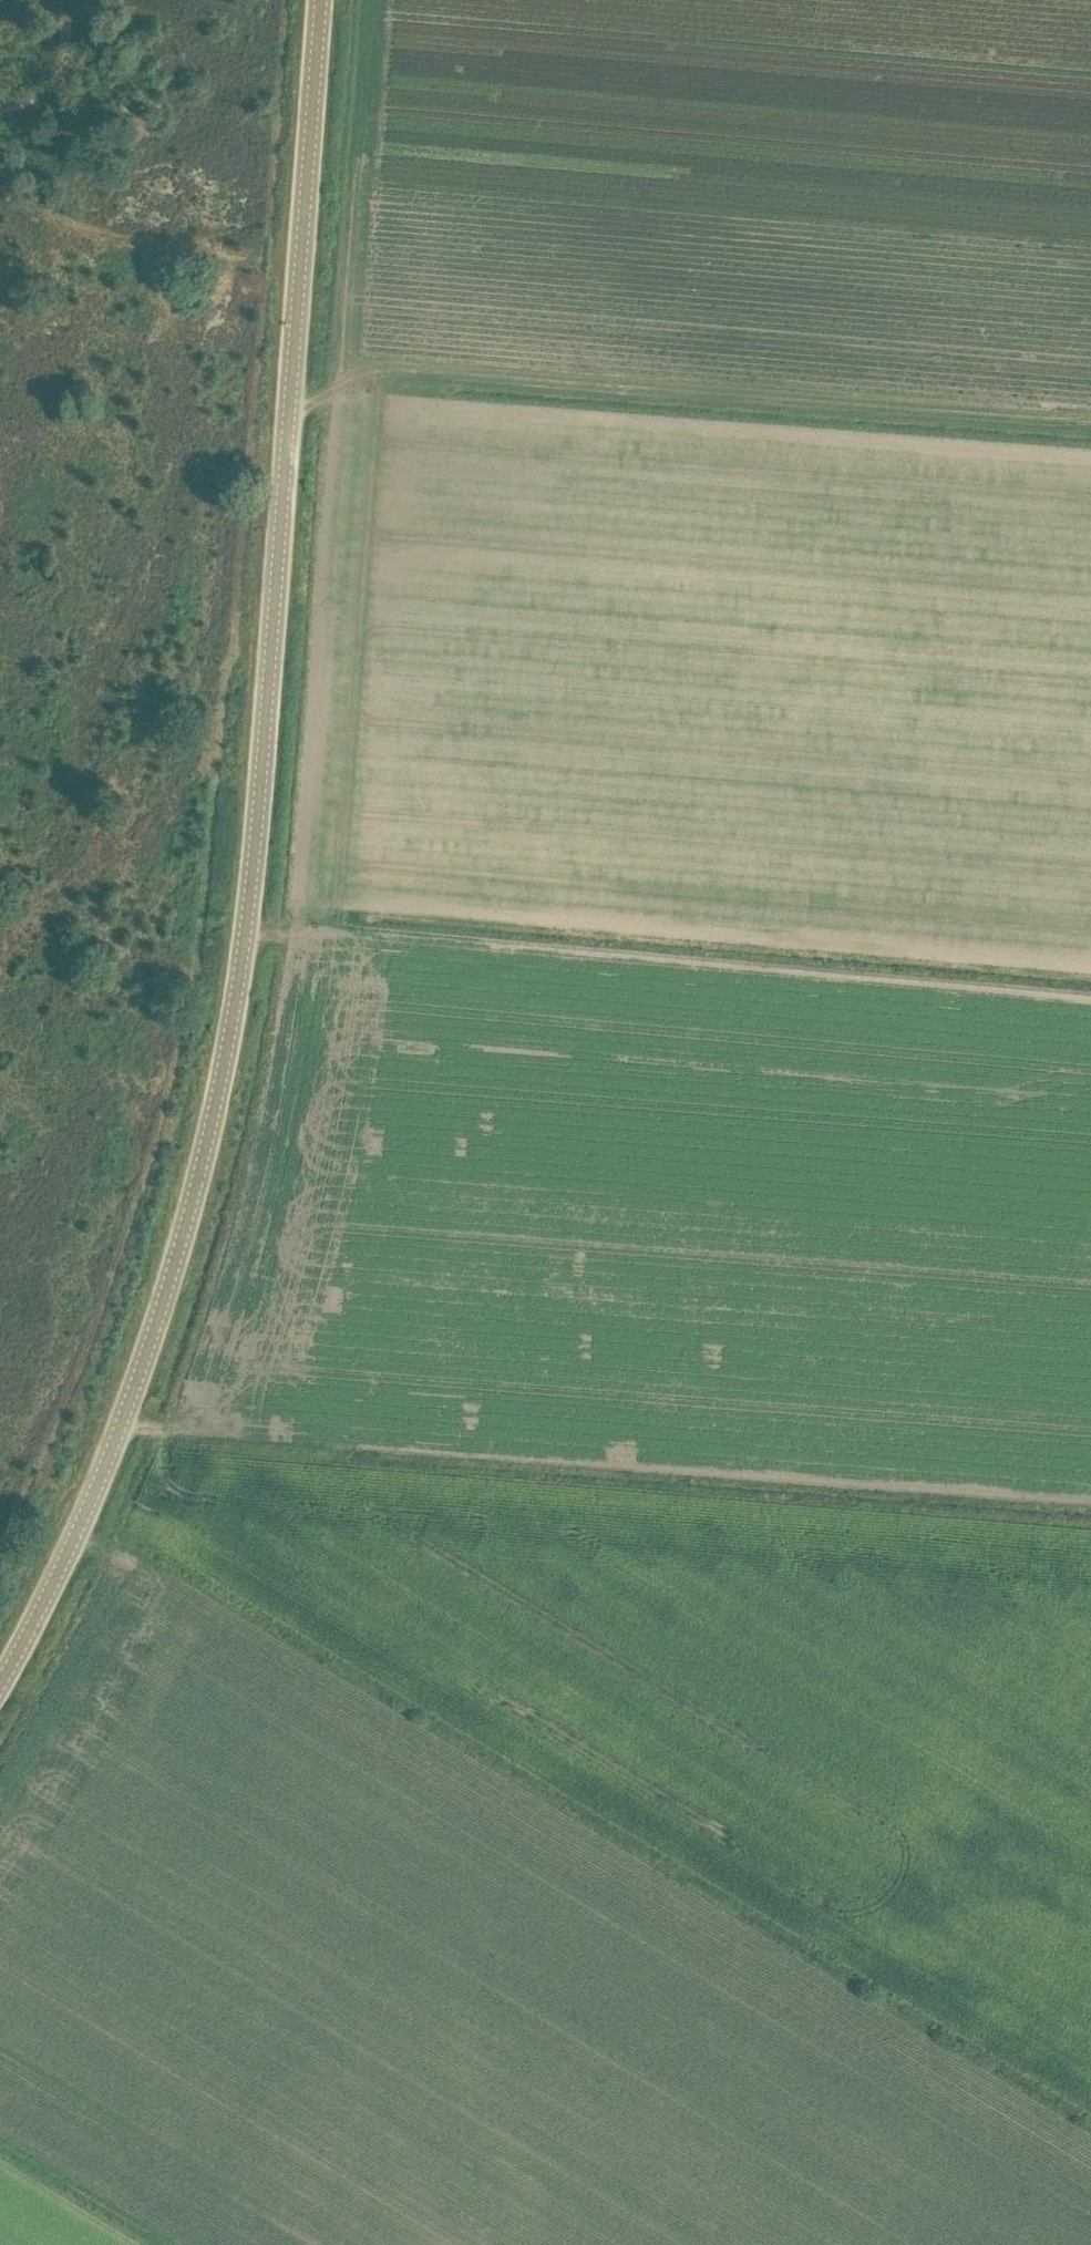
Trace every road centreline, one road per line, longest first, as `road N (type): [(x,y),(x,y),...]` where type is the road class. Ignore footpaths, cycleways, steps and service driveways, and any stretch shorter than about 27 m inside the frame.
road 1 (tertiary): [(0,1689),(87,1522),(183,1255),(233,1037),(265,810),(324,0)]
road 2 (track): [(0,183),(95,237),(191,254),(306,256)]

